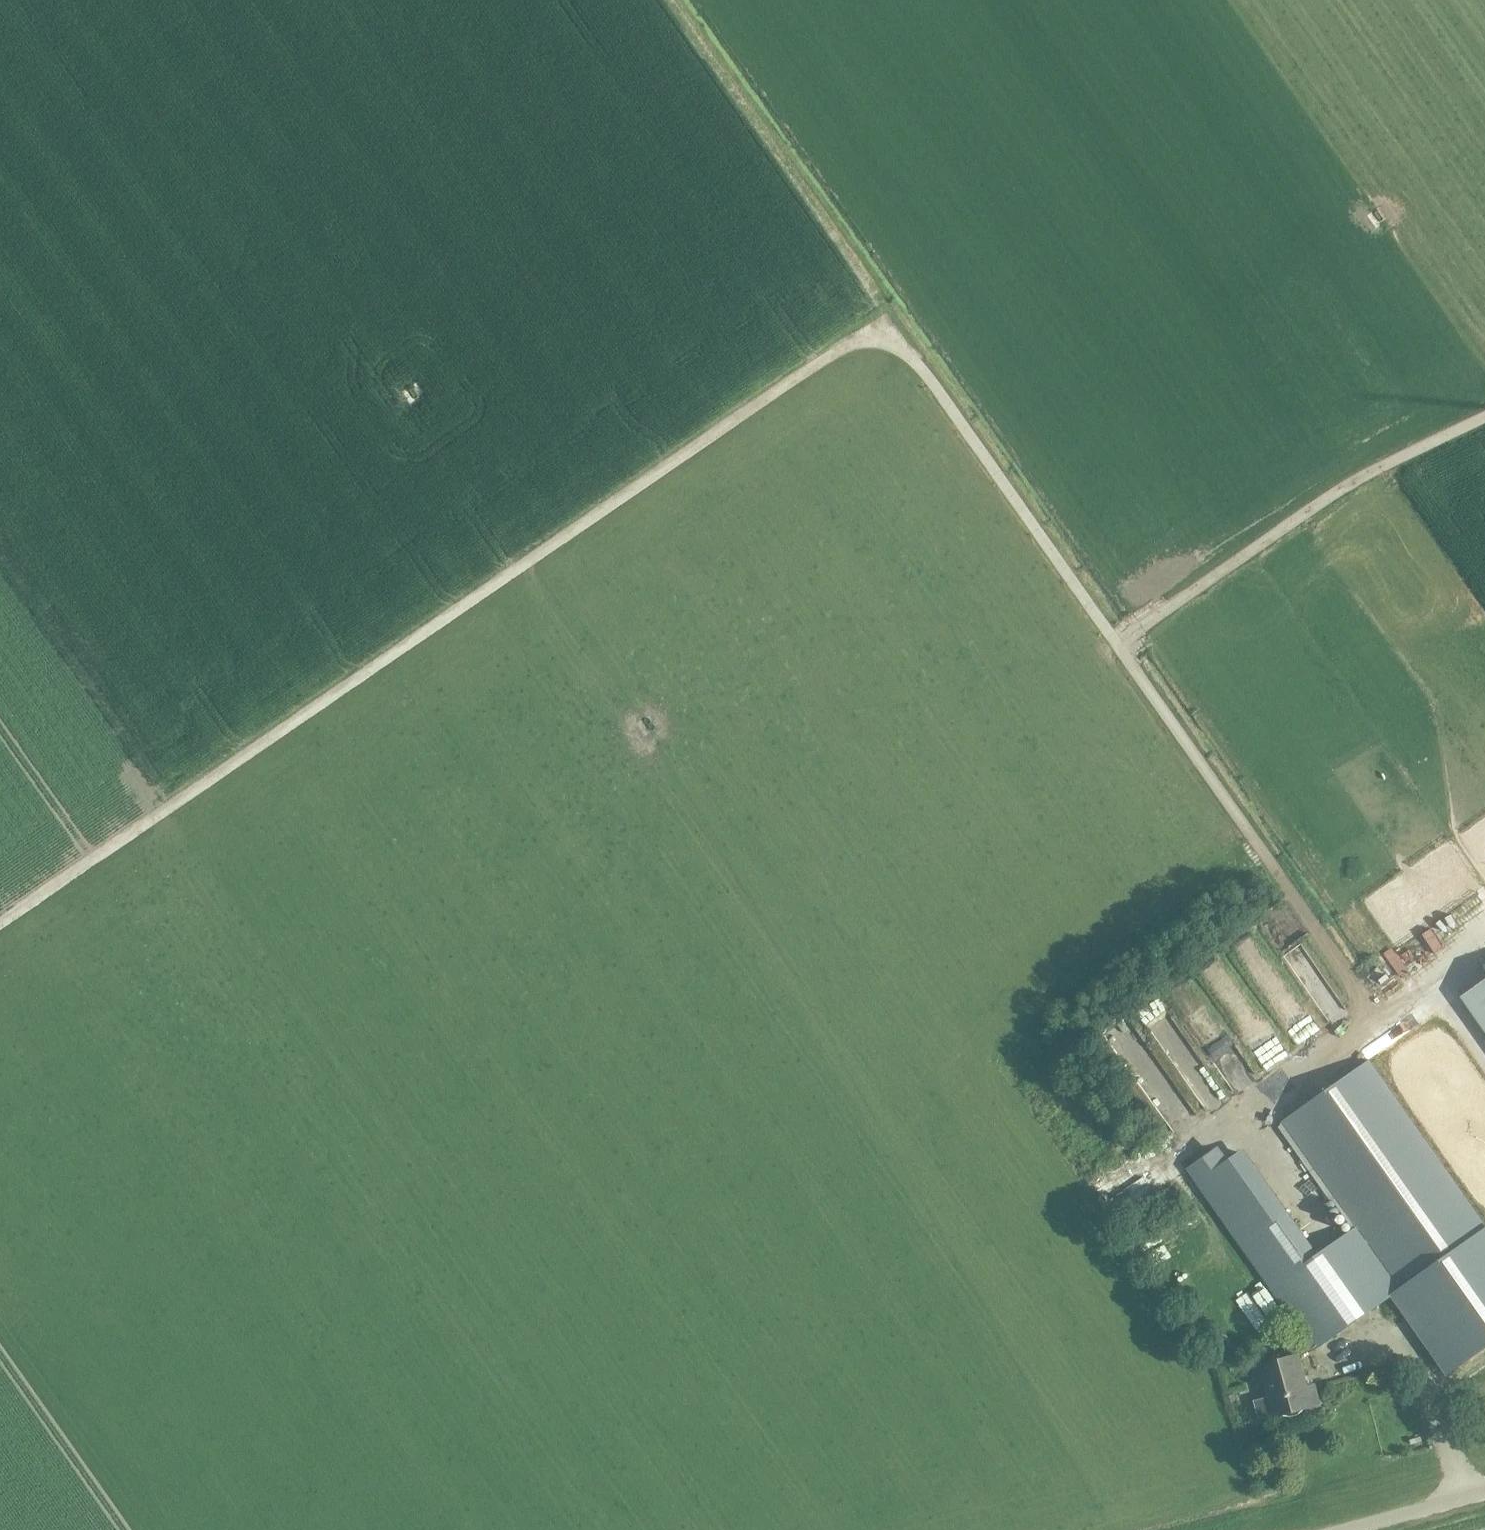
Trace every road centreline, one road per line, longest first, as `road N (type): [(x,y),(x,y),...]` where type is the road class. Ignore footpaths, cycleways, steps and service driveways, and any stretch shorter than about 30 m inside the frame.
road 1 (unclassified): [(1350,1529),(1484,1494)]

